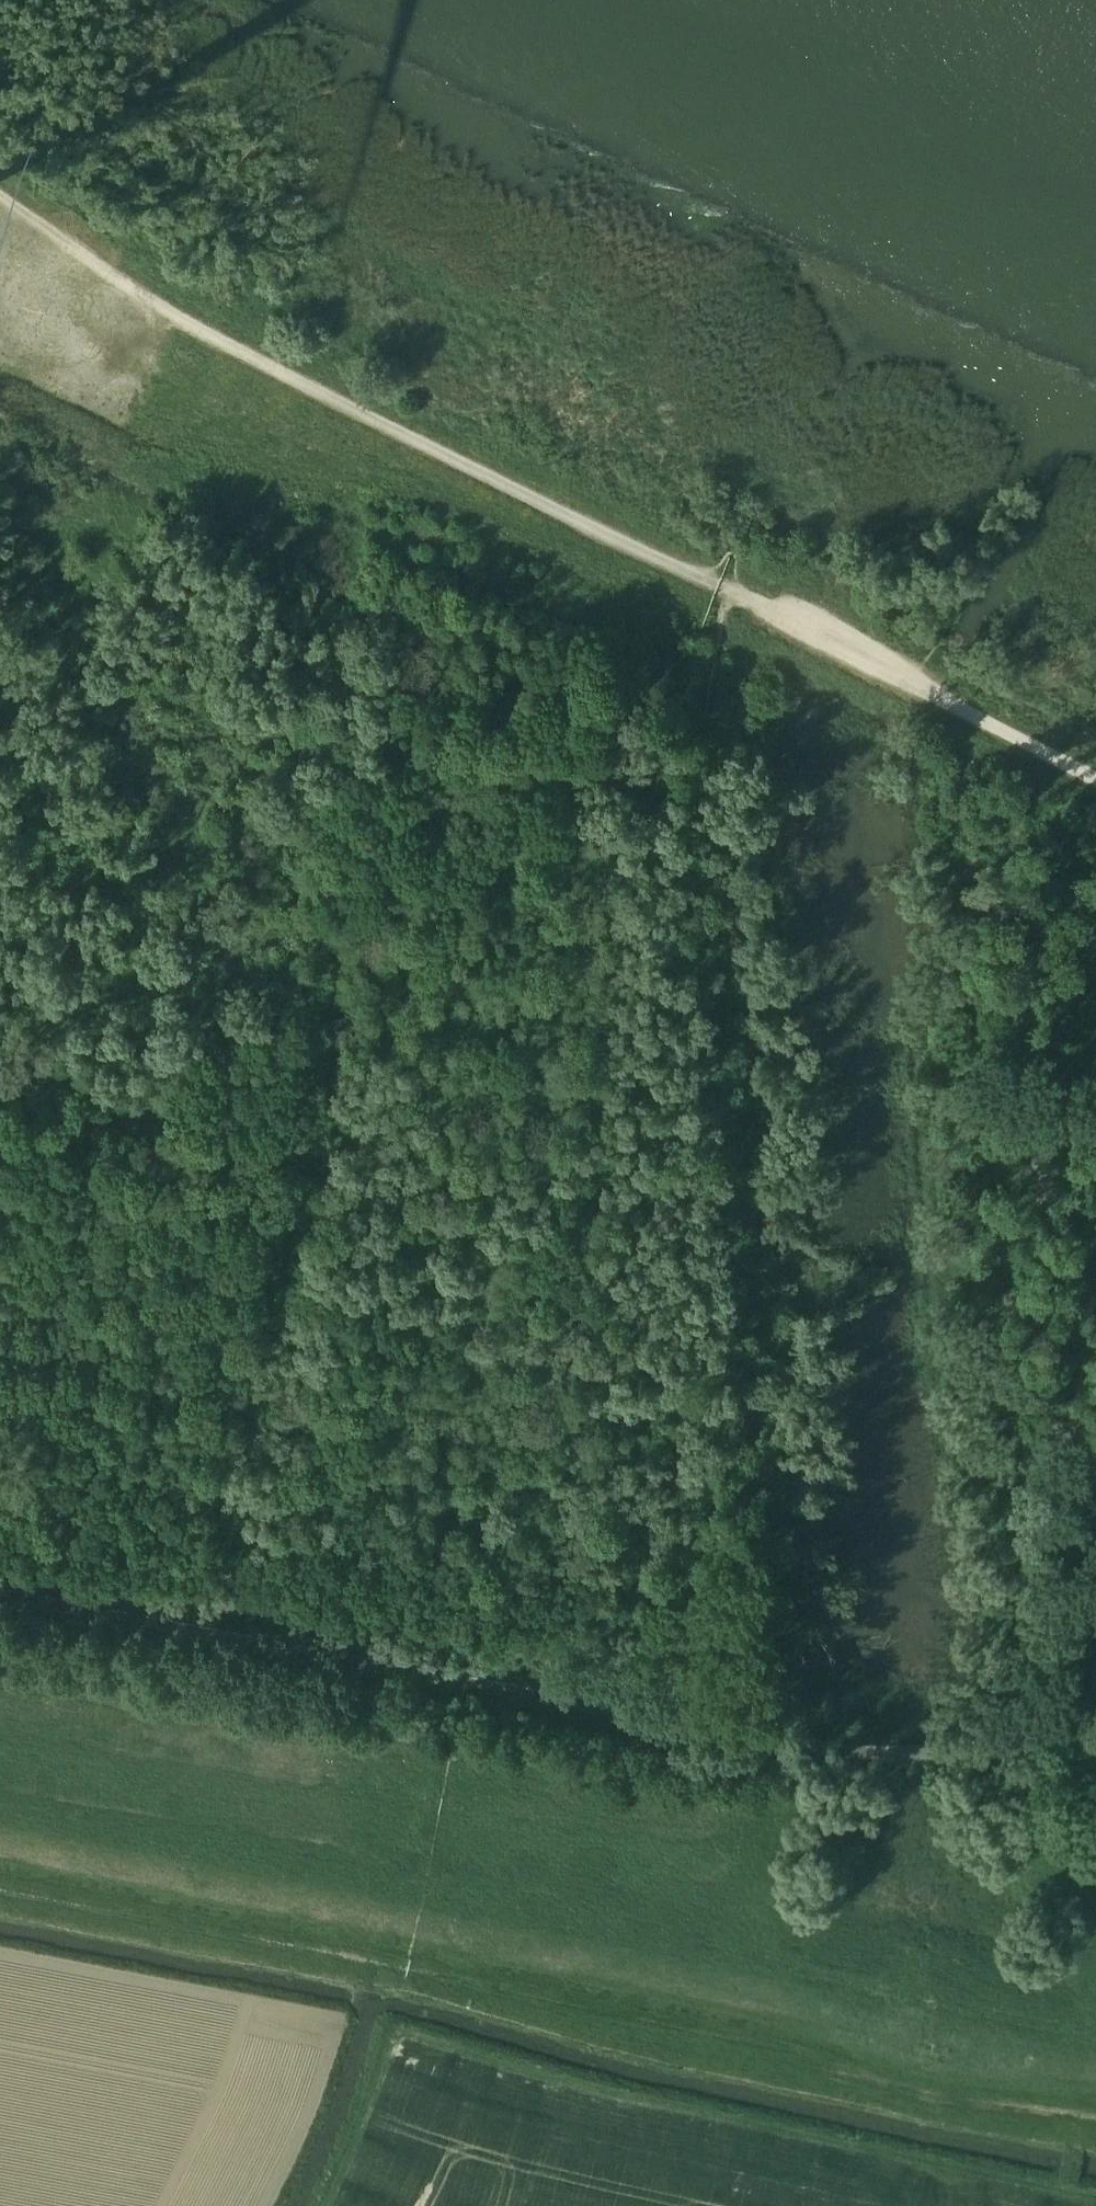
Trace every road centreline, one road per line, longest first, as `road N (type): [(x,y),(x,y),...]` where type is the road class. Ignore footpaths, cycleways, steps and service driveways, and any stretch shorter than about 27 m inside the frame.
road 1 (track): [(1095,2117),(951,2101),(801,2052),(0,1890)]
road 2 (track): [(705,579),(139,302),(0,196)]

